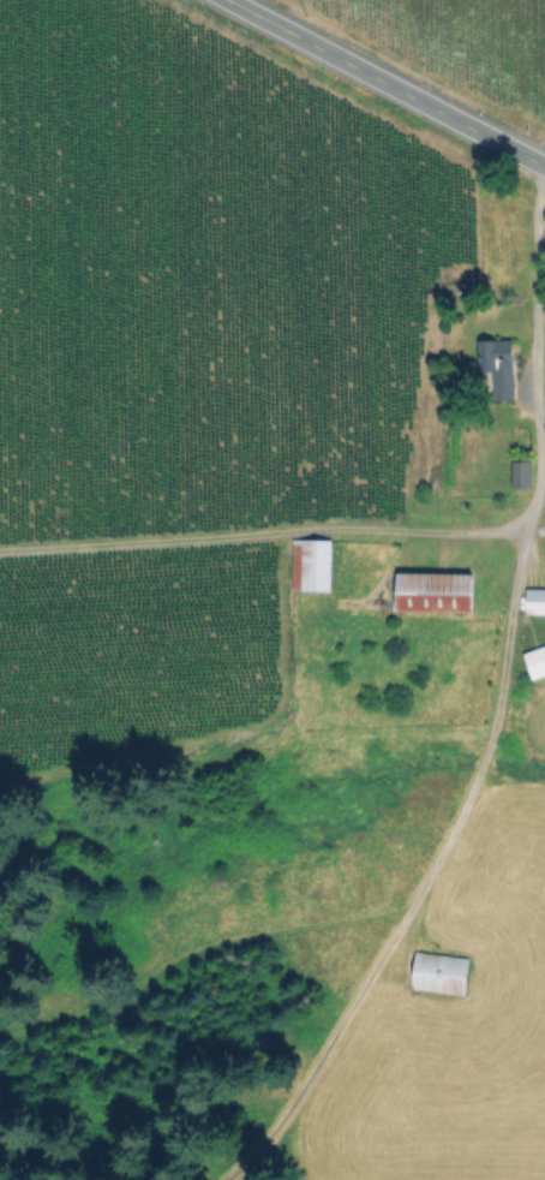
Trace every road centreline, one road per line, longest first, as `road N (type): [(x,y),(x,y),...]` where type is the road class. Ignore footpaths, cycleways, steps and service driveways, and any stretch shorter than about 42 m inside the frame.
road 1 (residential): [(228,1179),(305,1091),(415,906),(490,747),(538,479),(544,167)]
road 2 (secondary): [(227,0),(544,168)]

